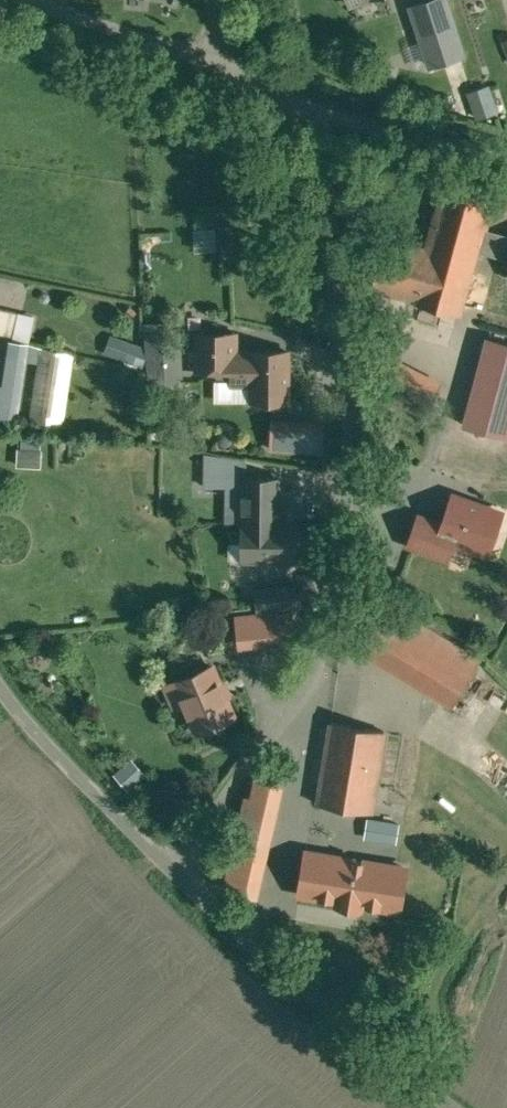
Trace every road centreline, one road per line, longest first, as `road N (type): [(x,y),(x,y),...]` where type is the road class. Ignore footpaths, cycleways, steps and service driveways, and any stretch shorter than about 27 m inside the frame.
road 1 (unclassified): [(243,76),(272,120),(327,264),(349,393),(336,591),(310,683),(171,872)]
road 2 (unclassified): [(171,872),(458,1107)]
road 3 (unclassified): [(243,76),(301,105),(506,162)]
road 4 (unclassified): [(0,691),(171,872)]
road 5 (unclassified): [(34,0),(243,76)]

